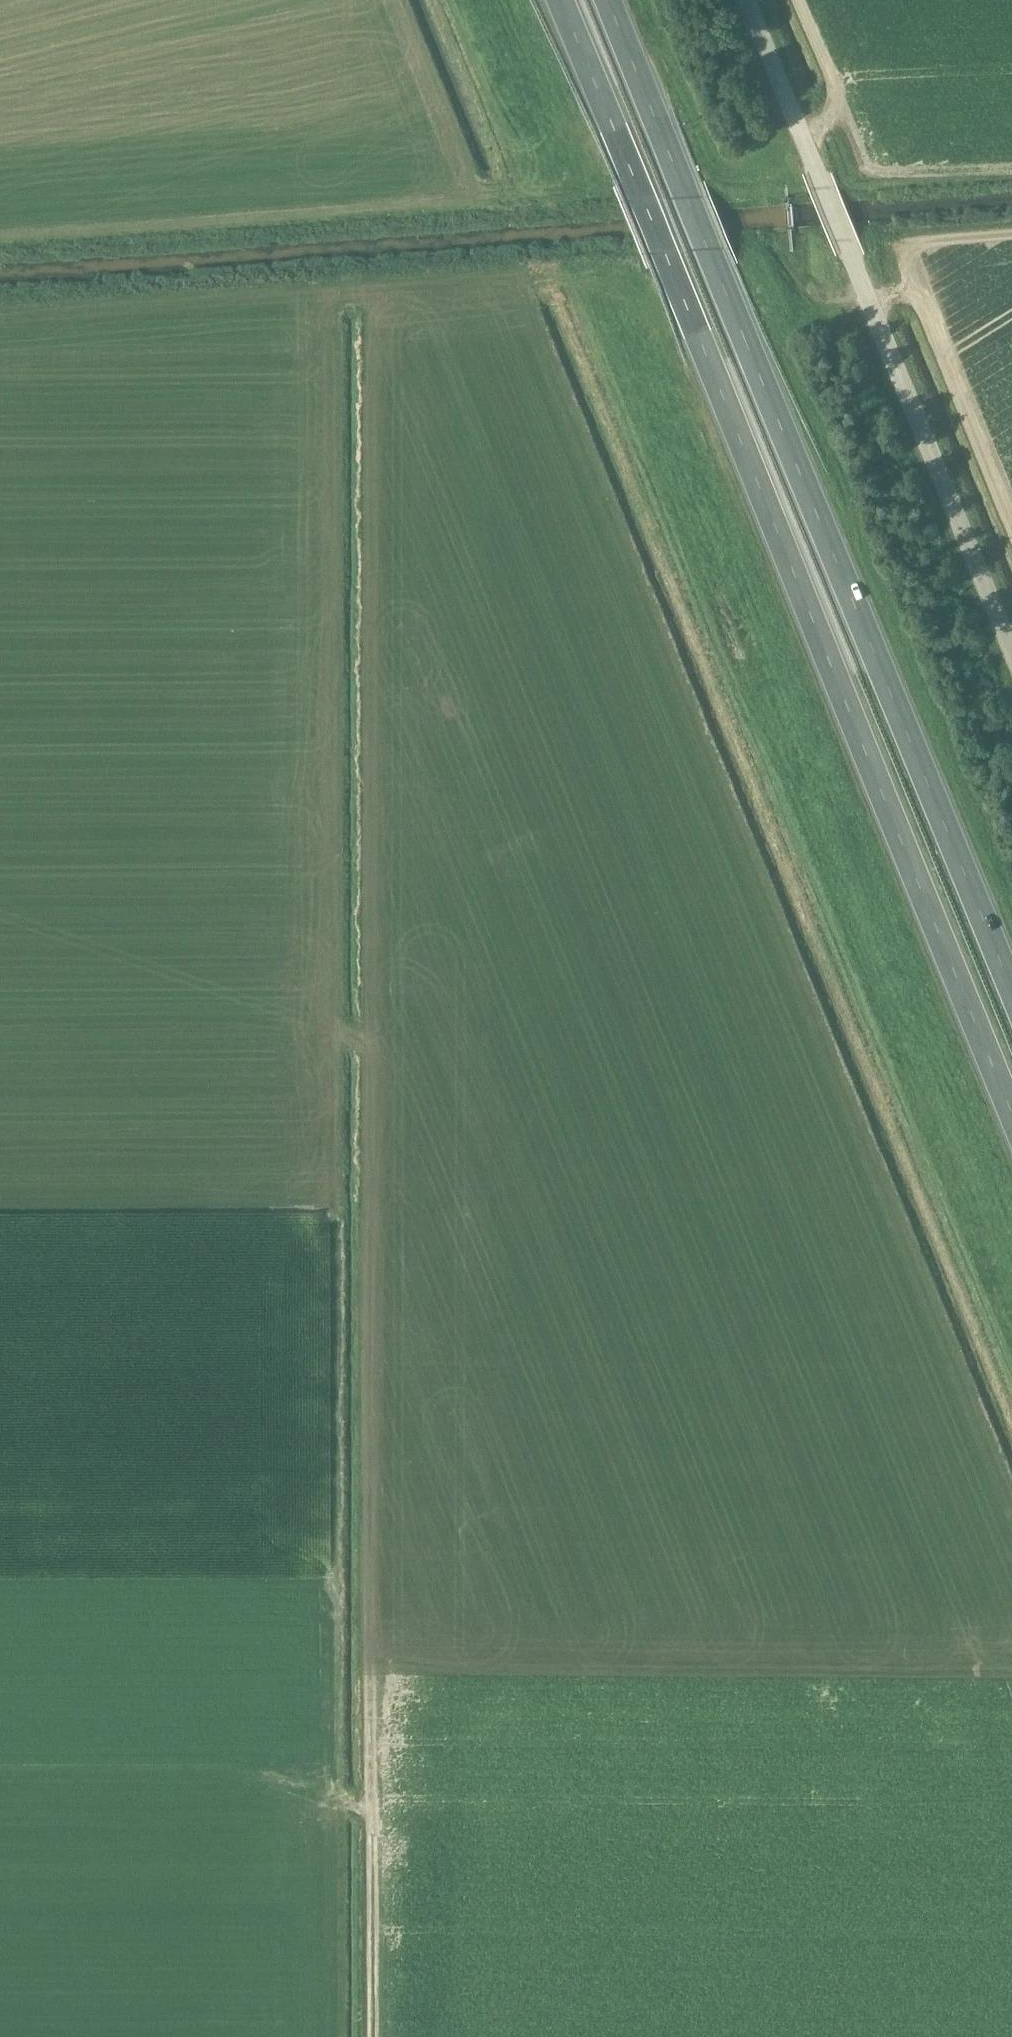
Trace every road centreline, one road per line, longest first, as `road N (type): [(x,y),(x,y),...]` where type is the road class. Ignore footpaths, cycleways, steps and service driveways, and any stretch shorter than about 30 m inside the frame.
road 1 (trunk): [(560,0),(1011,1106)]
road 2 (trunk): [(1011,992),(607,0)]
road 3 (unclassified): [(1011,651),(747,0)]

